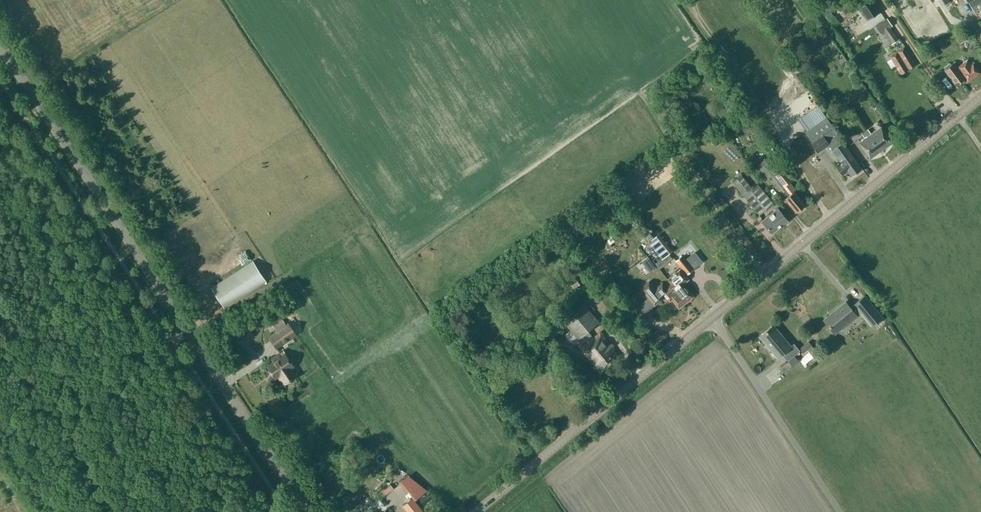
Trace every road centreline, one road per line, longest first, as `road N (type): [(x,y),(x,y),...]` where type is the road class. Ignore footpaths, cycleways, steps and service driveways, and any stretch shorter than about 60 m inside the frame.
road 1 (tertiary): [(479,511),(980,96)]
road 2 (tertiary): [(307,511),(0,44)]

